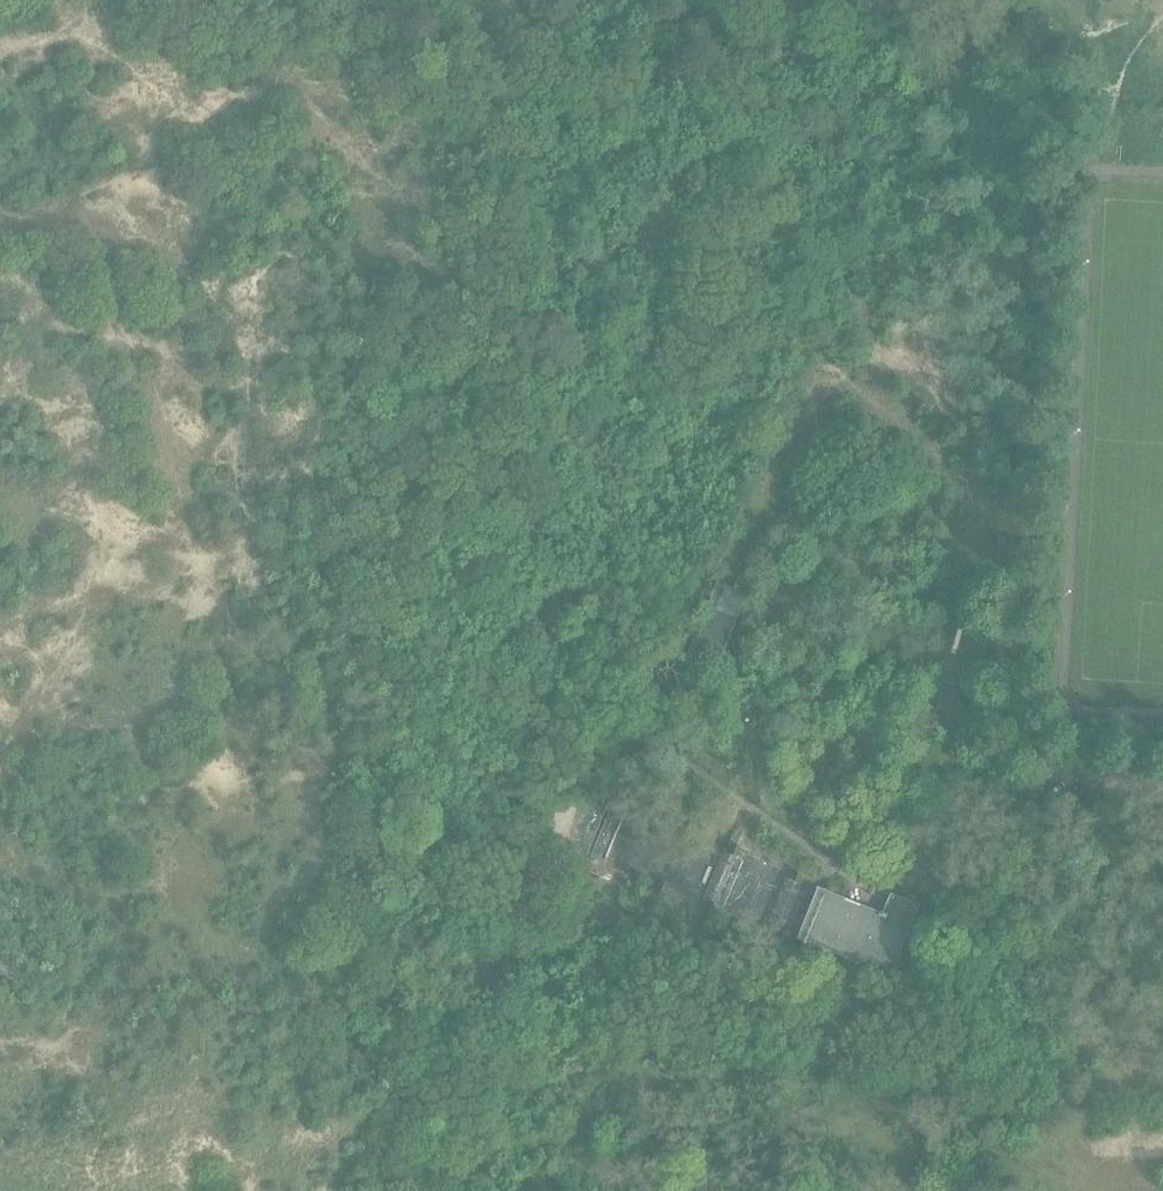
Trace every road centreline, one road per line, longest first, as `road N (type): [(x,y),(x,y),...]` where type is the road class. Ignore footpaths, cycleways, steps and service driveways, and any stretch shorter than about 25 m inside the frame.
road 1 (track): [(487,0),(554,24),(780,168),(1092,172)]
road 2 (track): [(617,777),(645,735),(856,882),(899,872),(916,831),(1044,774)]
road 3 (track): [(1162,793),(1085,792),(1044,774),(956,664),(935,656),(895,791)]
road 4 (track): [(743,644),(772,823)]

